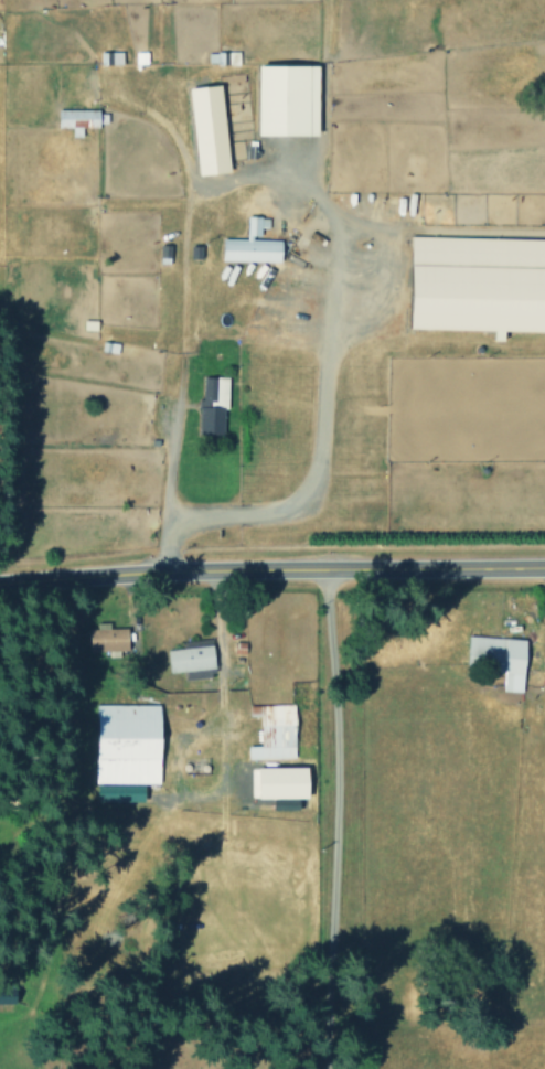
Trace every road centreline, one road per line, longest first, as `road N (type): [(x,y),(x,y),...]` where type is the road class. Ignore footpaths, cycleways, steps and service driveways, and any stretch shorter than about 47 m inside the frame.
road 1 (secondary): [(544,570),(153,574),(0,585)]

